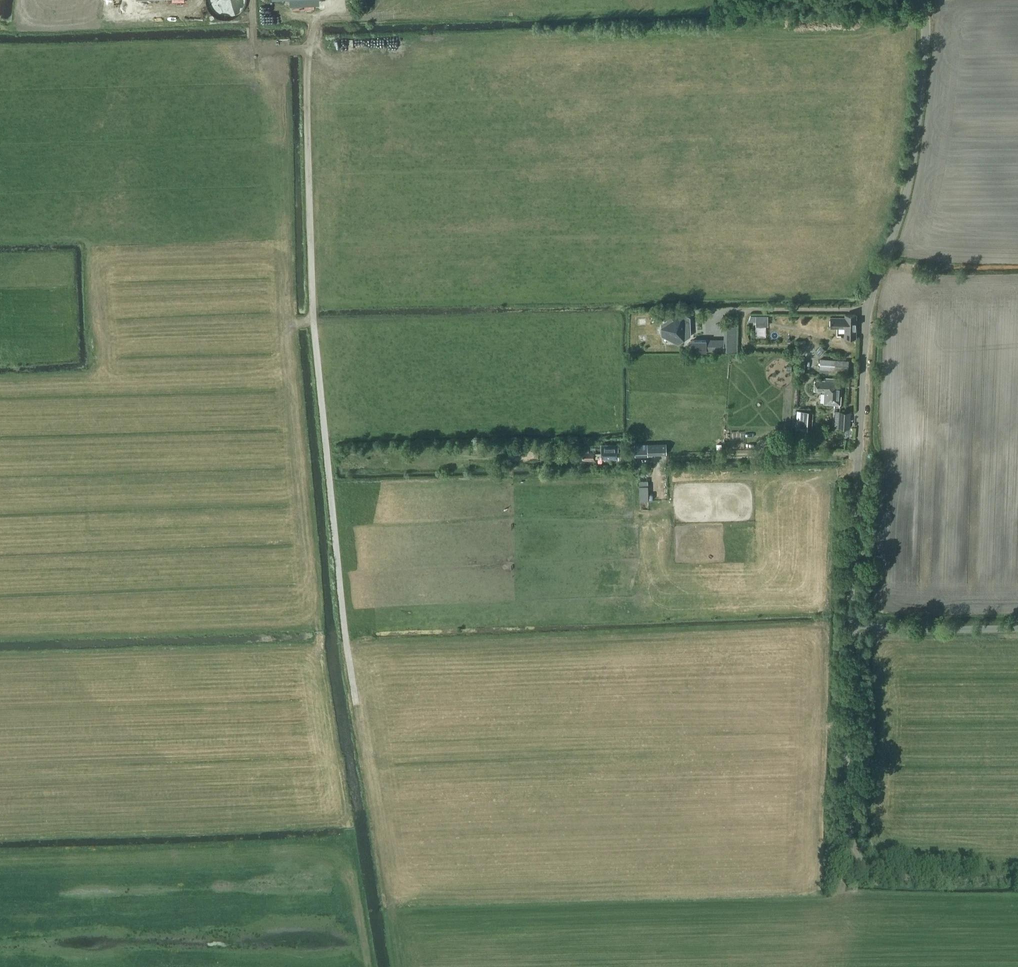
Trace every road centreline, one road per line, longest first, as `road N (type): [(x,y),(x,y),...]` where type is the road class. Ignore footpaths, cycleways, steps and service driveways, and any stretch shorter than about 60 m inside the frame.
road 1 (unclassified): [(1017,877),(878,875),(860,866),(851,842),(866,326),(915,151),(926,41),(918,0)]
road 2 (track): [(858,455),(635,461)]

